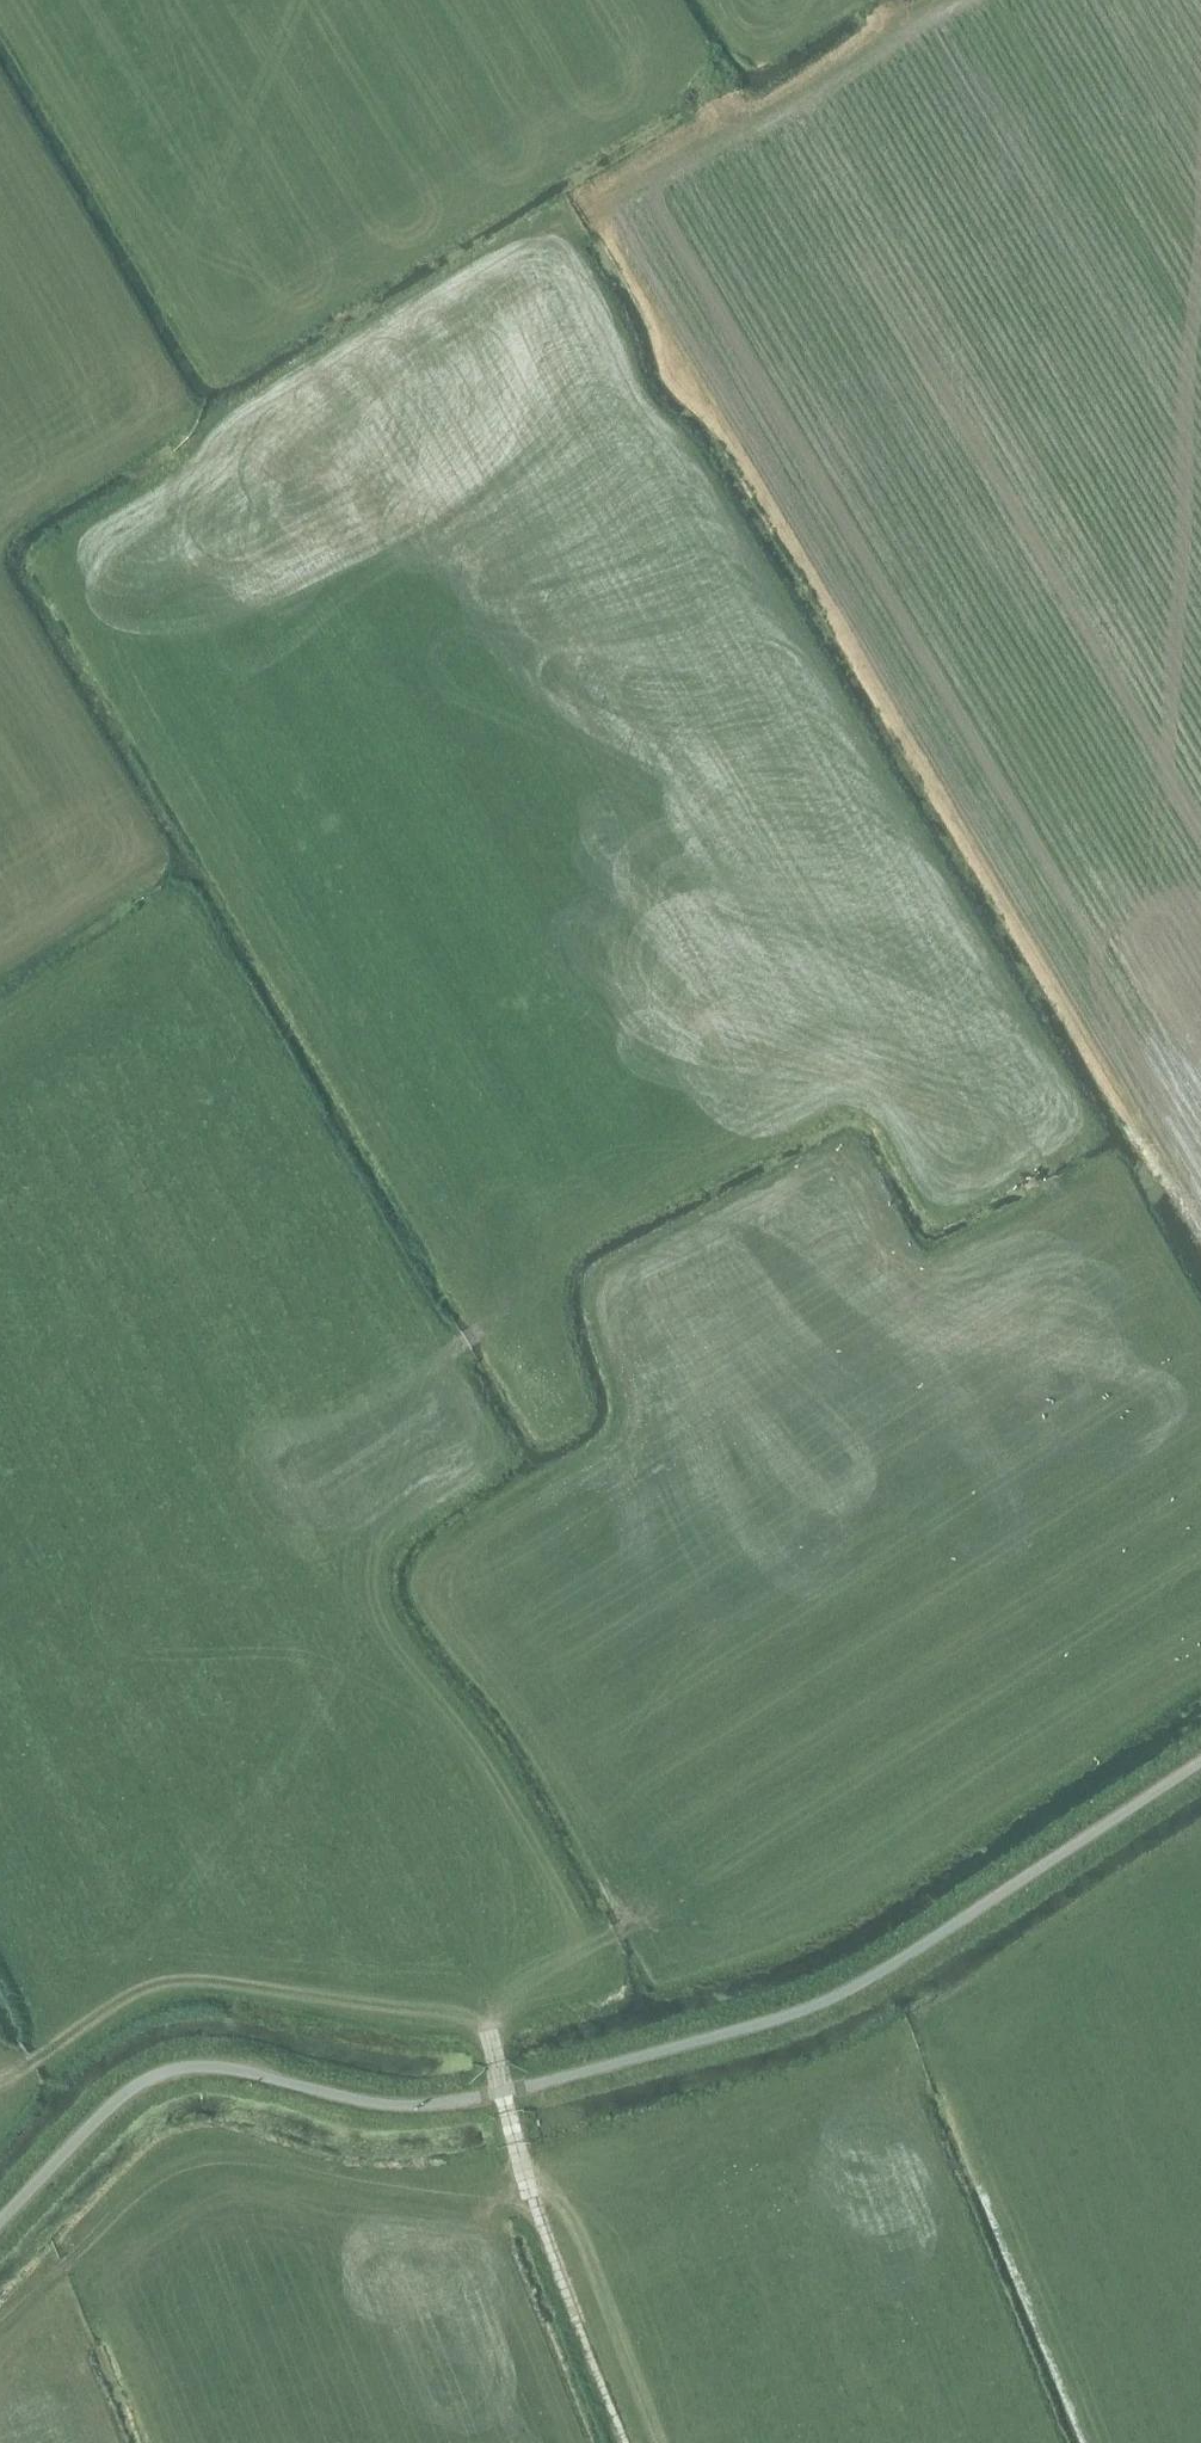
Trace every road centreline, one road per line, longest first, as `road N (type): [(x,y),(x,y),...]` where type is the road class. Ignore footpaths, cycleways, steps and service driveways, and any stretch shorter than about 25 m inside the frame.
road 1 (track): [(0,2070),(8,2081),(187,1976),(324,2003),(483,2021),(534,2200),(631,2442)]

